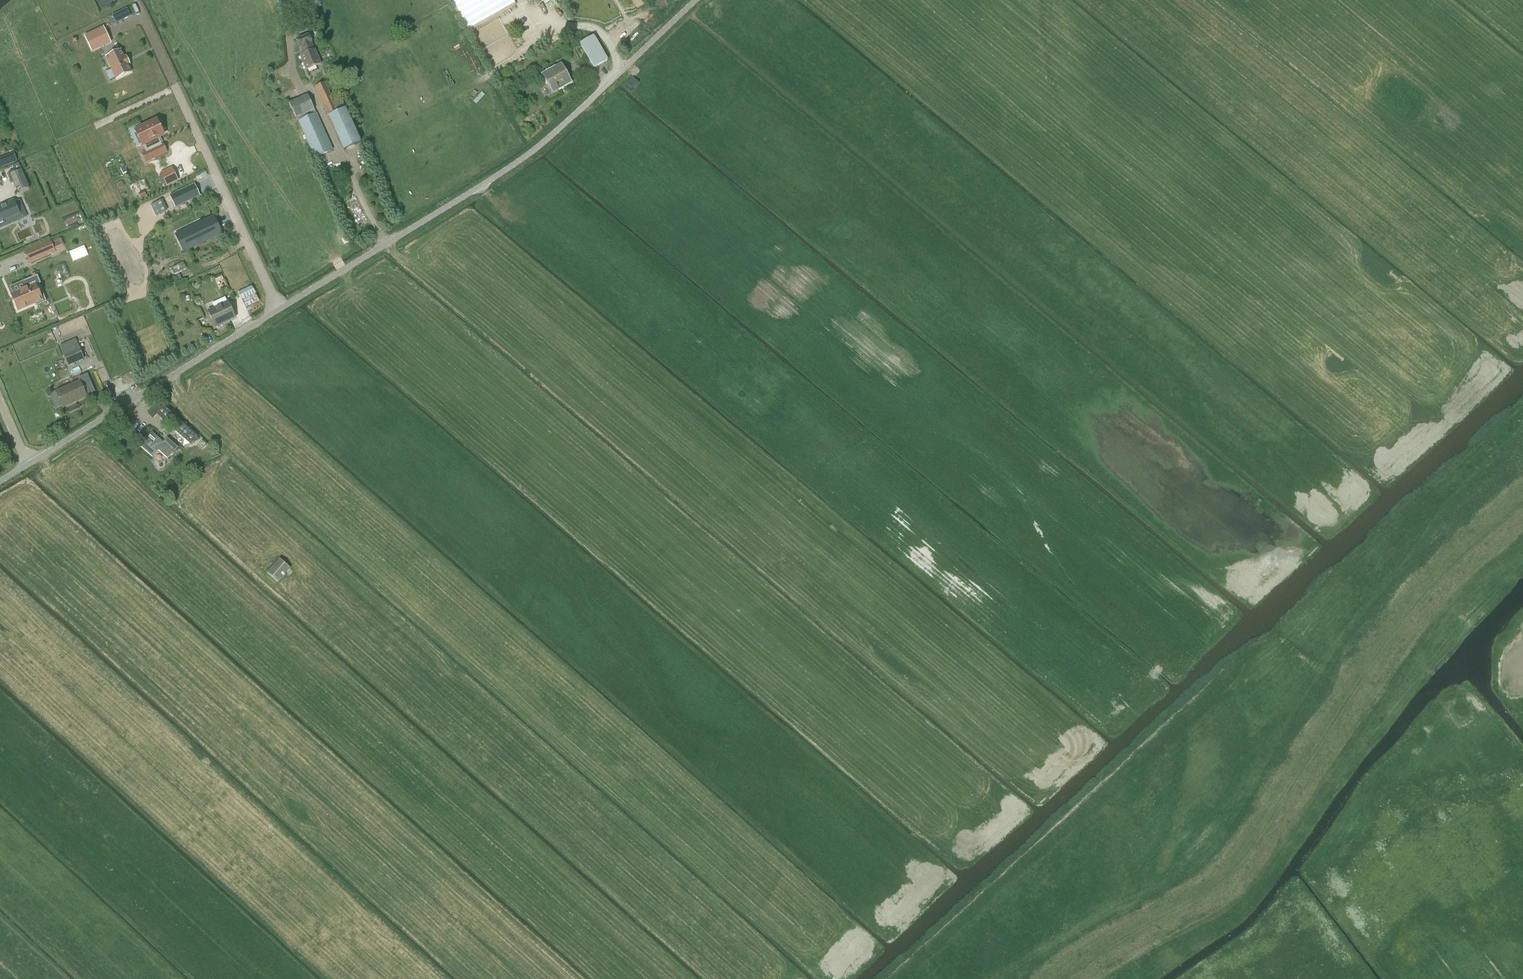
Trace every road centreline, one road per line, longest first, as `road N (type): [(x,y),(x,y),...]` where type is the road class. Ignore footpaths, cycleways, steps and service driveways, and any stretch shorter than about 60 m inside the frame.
road 1 (unclassified): [(279,309),(525,157),(695,0)]
road 2 (residential): [(135,3),(279,309)]
road 3 (unclassified): [(28,464),(279,309)]

